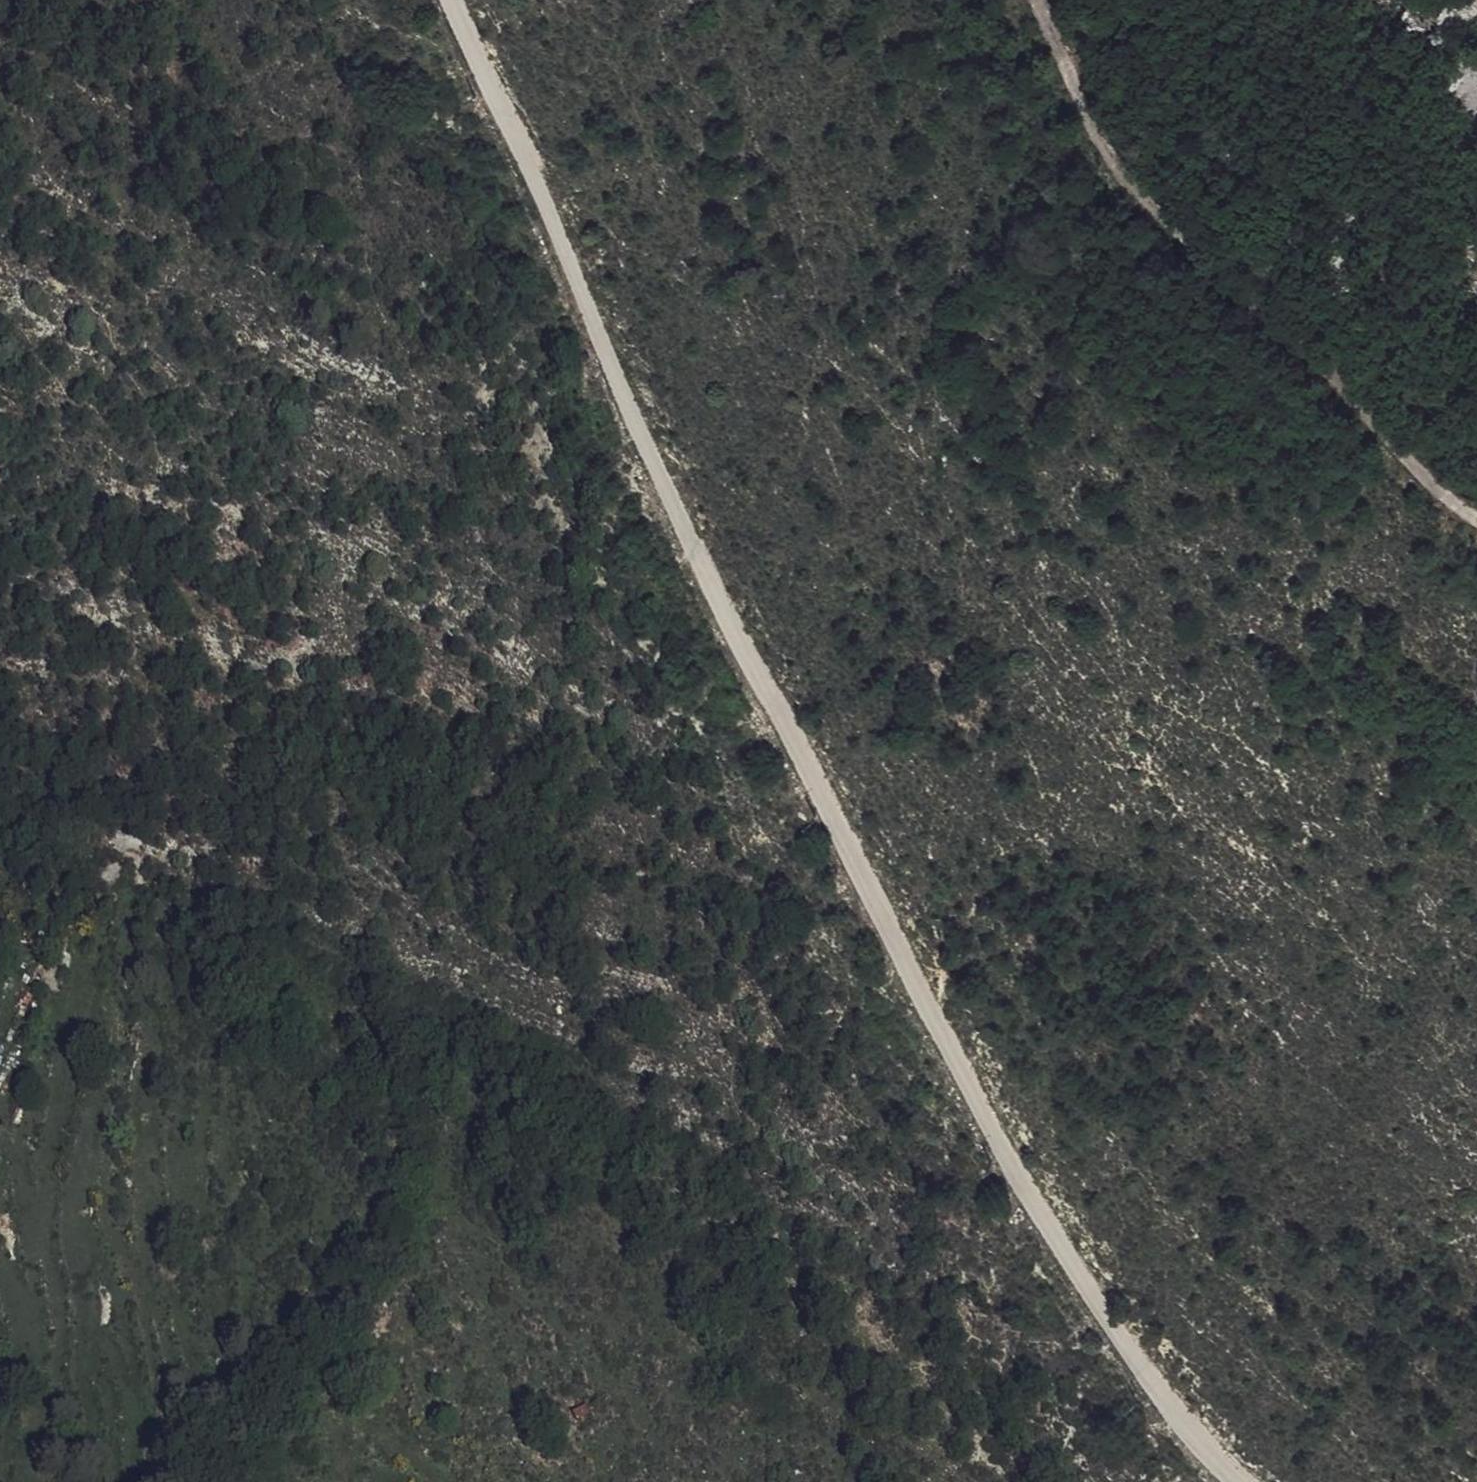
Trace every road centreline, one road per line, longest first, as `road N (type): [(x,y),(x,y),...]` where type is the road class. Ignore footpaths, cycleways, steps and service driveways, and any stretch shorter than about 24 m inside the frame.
road 1 (unclassified): [(1250,1481),(1069,1247),(614,349),(462,0)]
road 2 (track): [(1043,0),(1108,159),(1476,516)]

